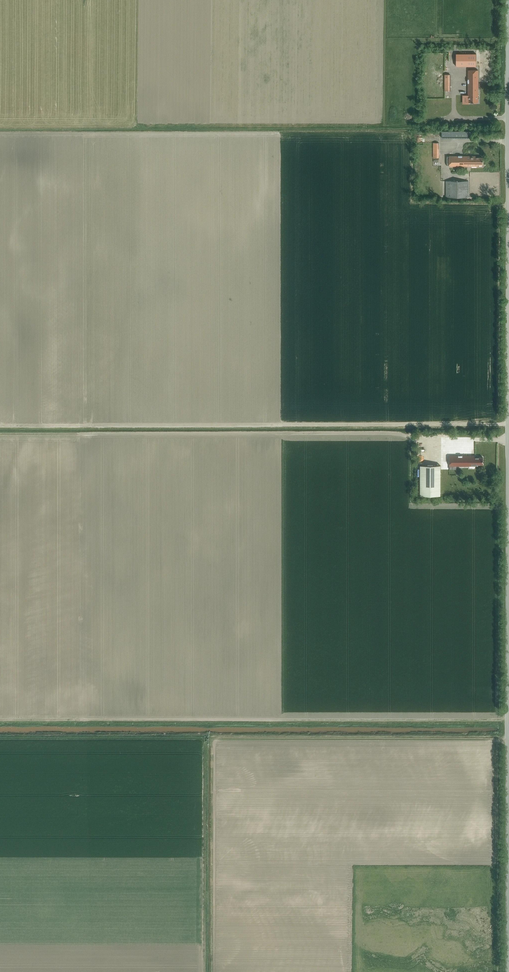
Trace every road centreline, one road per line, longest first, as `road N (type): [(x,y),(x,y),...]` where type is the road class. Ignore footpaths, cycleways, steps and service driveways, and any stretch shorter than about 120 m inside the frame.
road 1 (unclassified): [(508,971),(508,0)]

